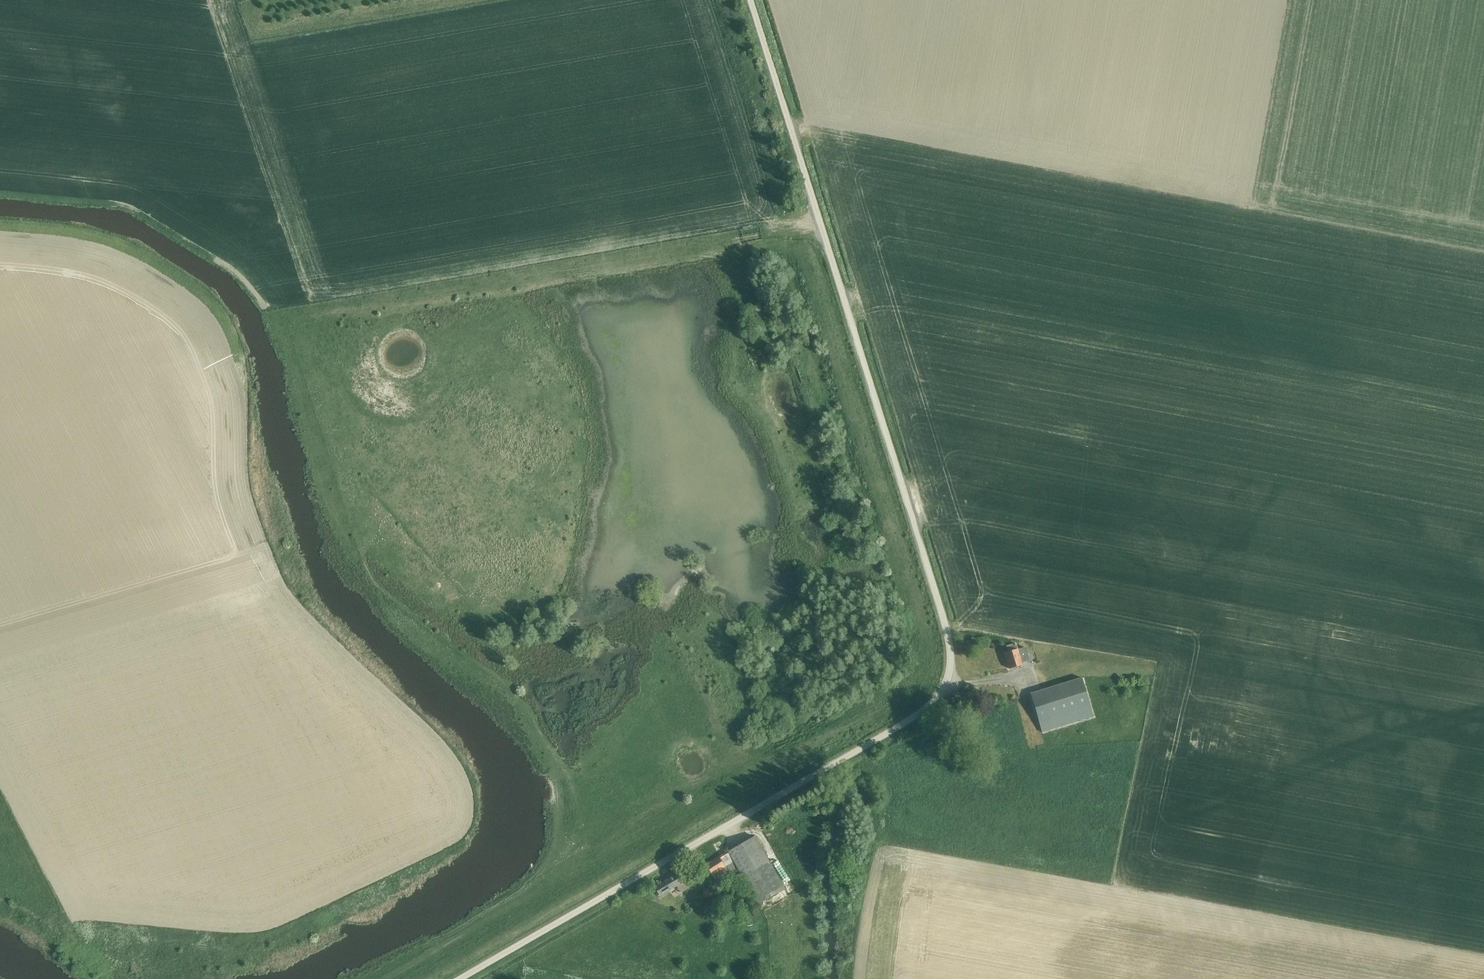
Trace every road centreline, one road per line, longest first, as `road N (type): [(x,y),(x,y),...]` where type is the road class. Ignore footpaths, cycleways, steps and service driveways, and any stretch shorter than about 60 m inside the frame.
road 1 (unclassified): [(459,978),(894,726),(946,687),(951,651),(749,0)]

